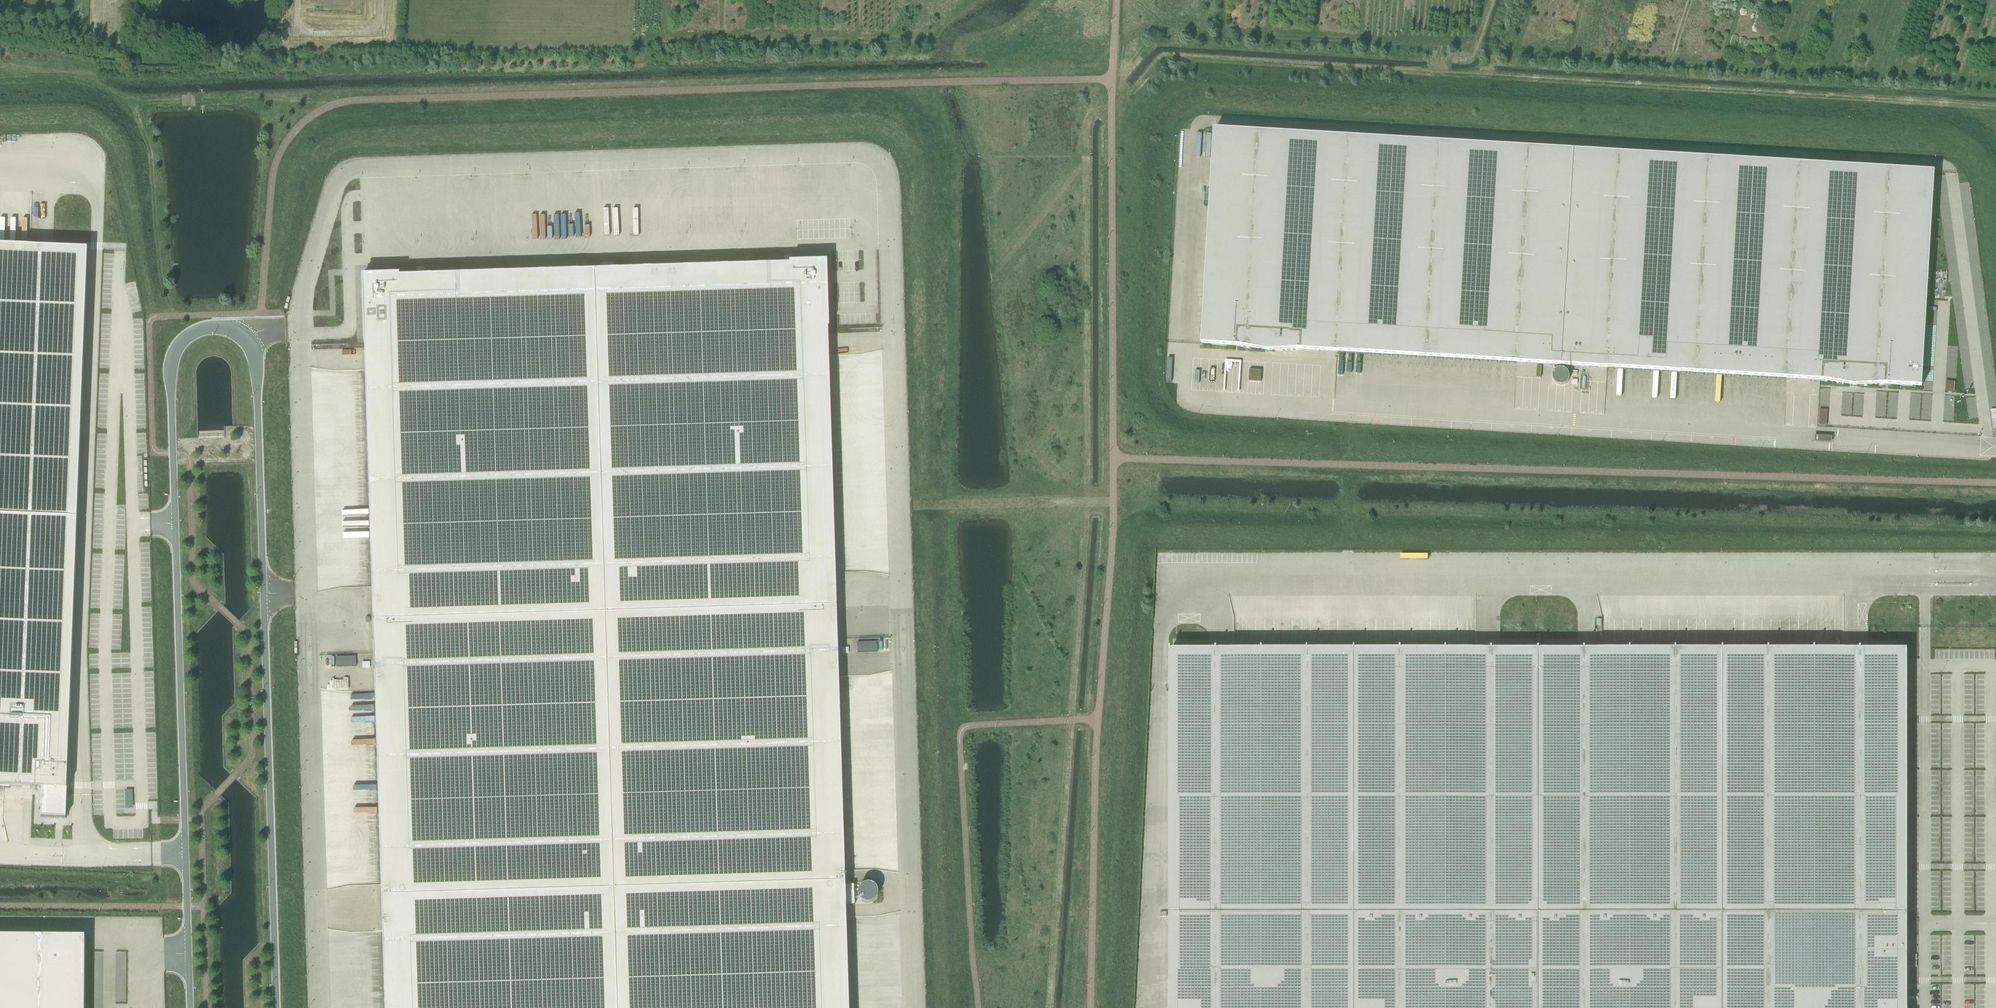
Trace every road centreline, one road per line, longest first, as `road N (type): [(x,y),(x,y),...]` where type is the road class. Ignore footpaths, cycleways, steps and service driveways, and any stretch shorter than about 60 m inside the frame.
road 1 (unclassified): [(276,1007),(257,369),(247,343),(210,329),(188,337),(171,365),(190,1007)]
road 2 (track): [(1111,126),(1152,72),(1196,60),(1995,108)]
road 3 (track): [(1112,503),(909,506)]

